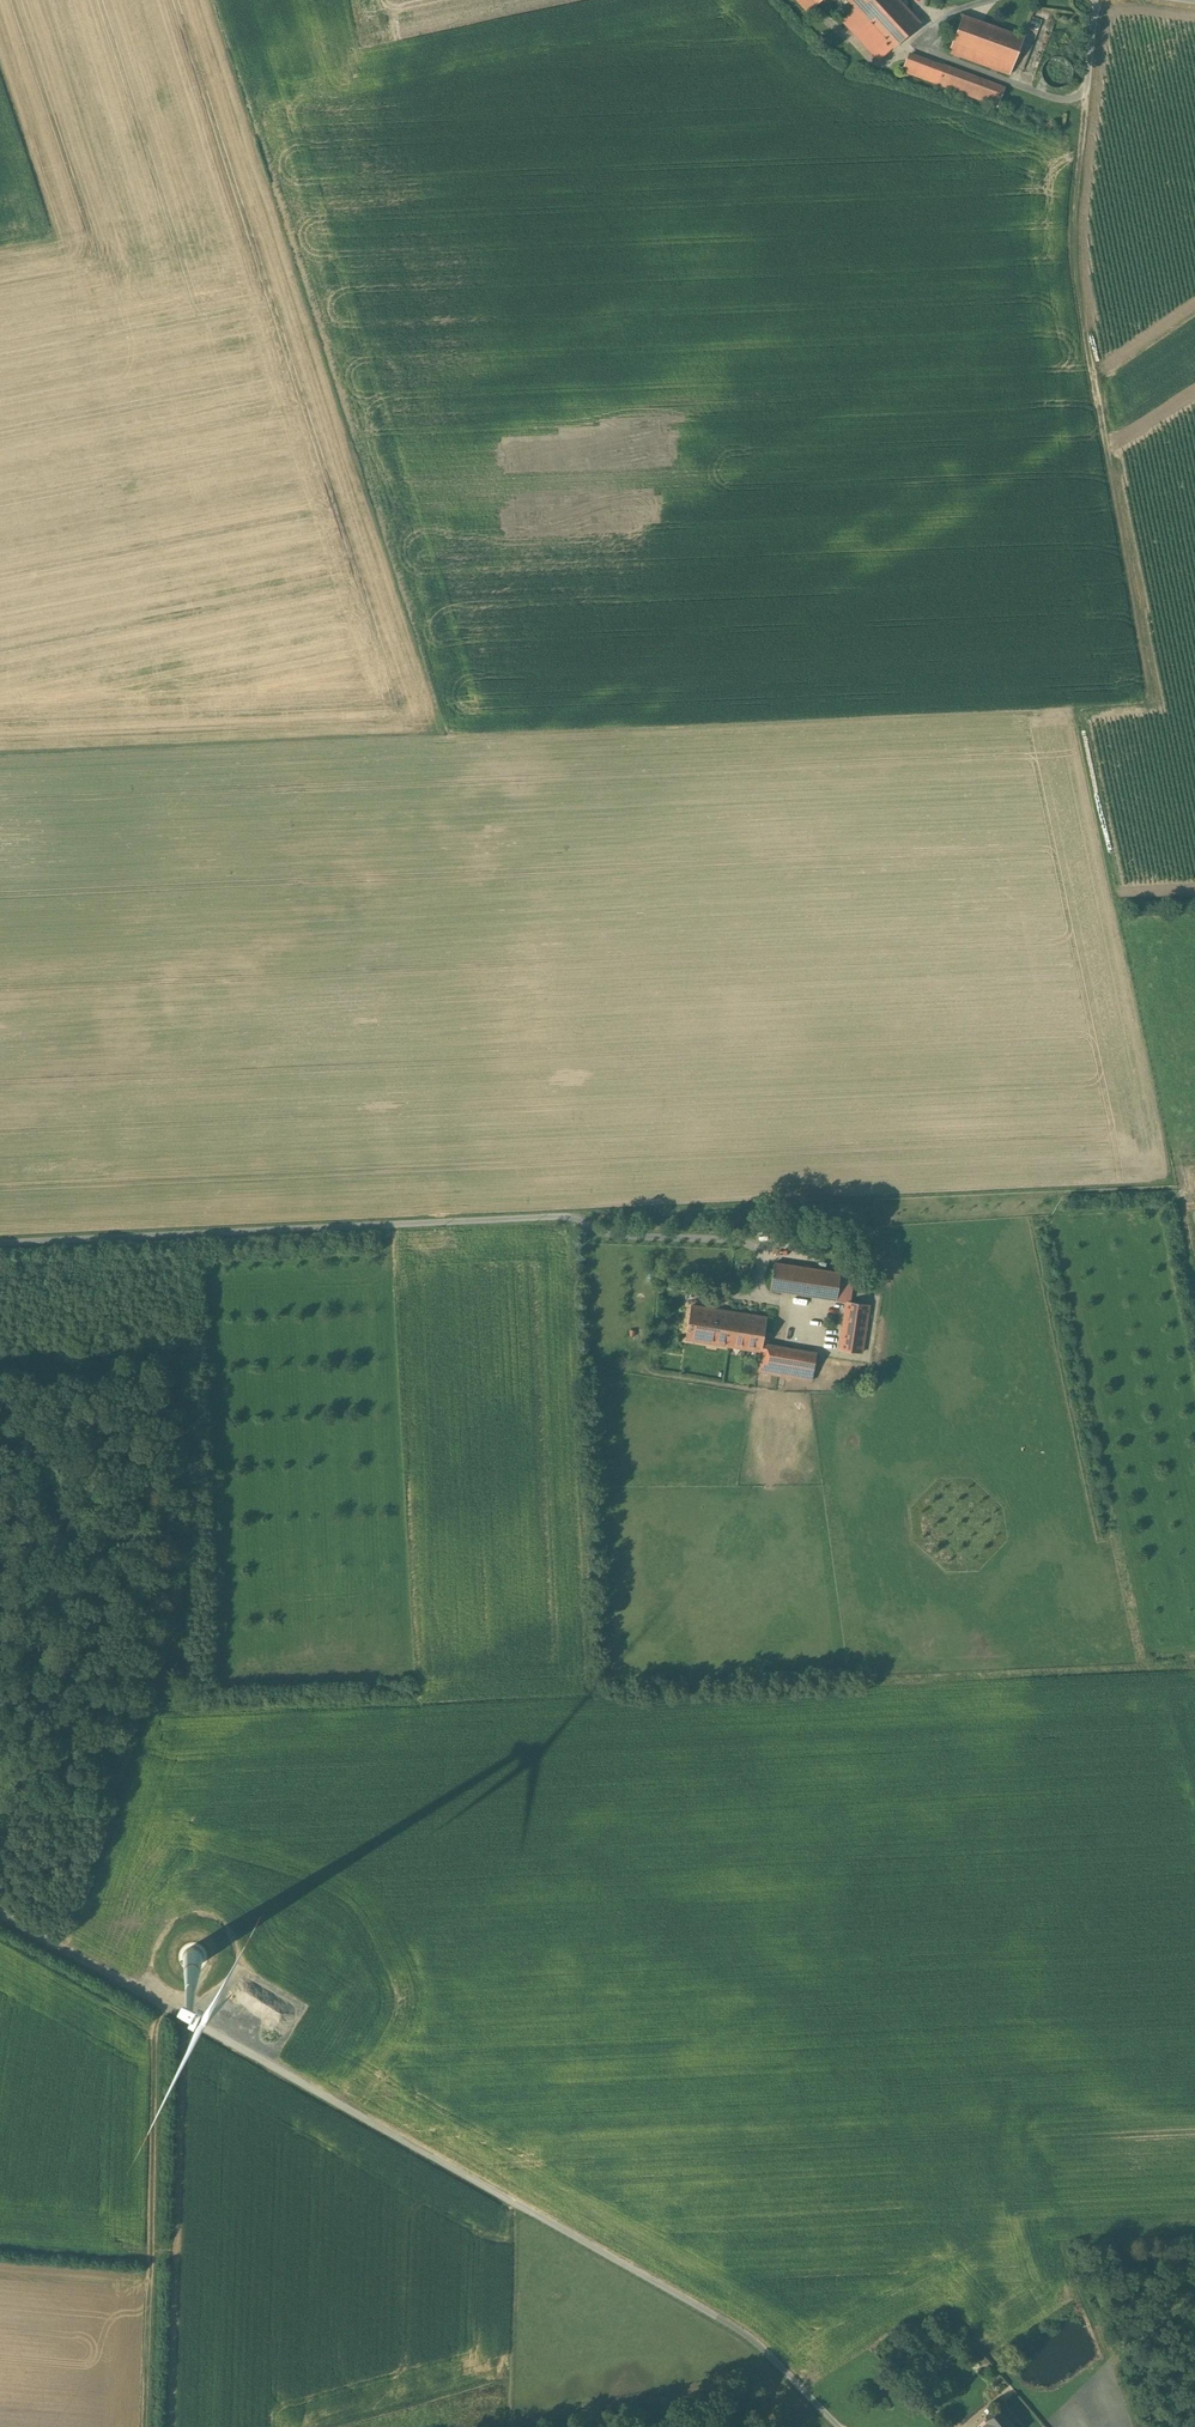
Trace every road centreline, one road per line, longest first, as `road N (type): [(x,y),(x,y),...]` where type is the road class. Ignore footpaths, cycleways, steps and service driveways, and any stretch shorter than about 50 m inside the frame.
road 1 (unclassified): [(0,1913),(746,2333),(838,2426)]
road 2 (track): [(572,1215),(1163,1182),(1194,1333)]
road 3 (track): [(1071,719),(1146,706),(1149,697),(1073,240),(1085,91)]
road 4 (track): [(145,2426),(157,2001)]

